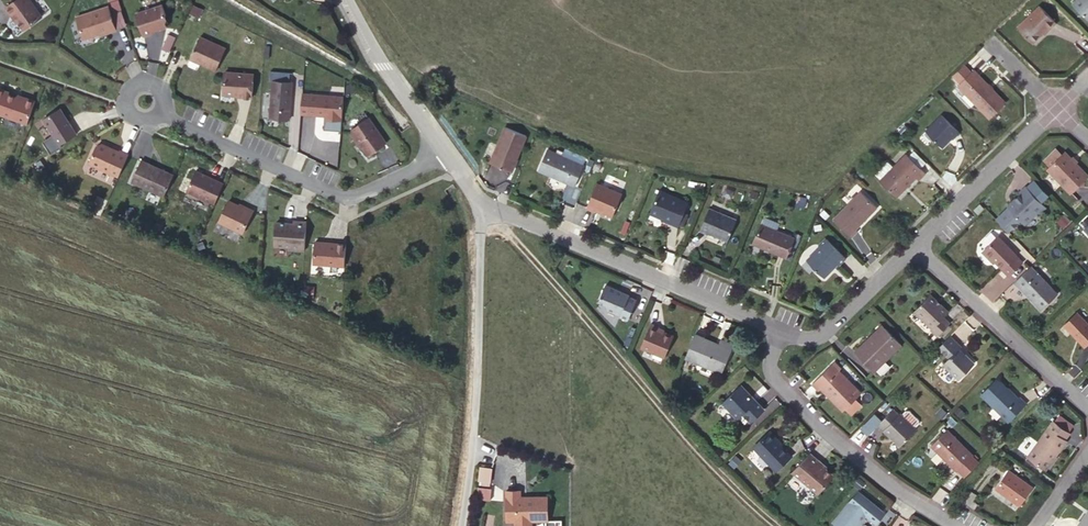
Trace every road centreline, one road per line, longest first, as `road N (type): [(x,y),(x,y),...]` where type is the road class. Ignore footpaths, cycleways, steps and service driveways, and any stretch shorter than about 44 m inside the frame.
road 1 (track): [(769,525),(481,203)]
road 2 (residential): [(440,150),(481,203),(778,330)]
road 3 (residential): [(440,150),(348,195),(170,119),(141,99)]
road 4 (residential): [(954,525),(909,500),(780,385),(769,370),(778,330)]
road 5 (residential): [(911,246),(1087,408)]
road 6 (residential): [(911,246),(1053,107)]
road 7 (residential): [(345,0),(440,150)]
road 8 (residential): [(778,330),(798,337),(829,332),(911,246)]

